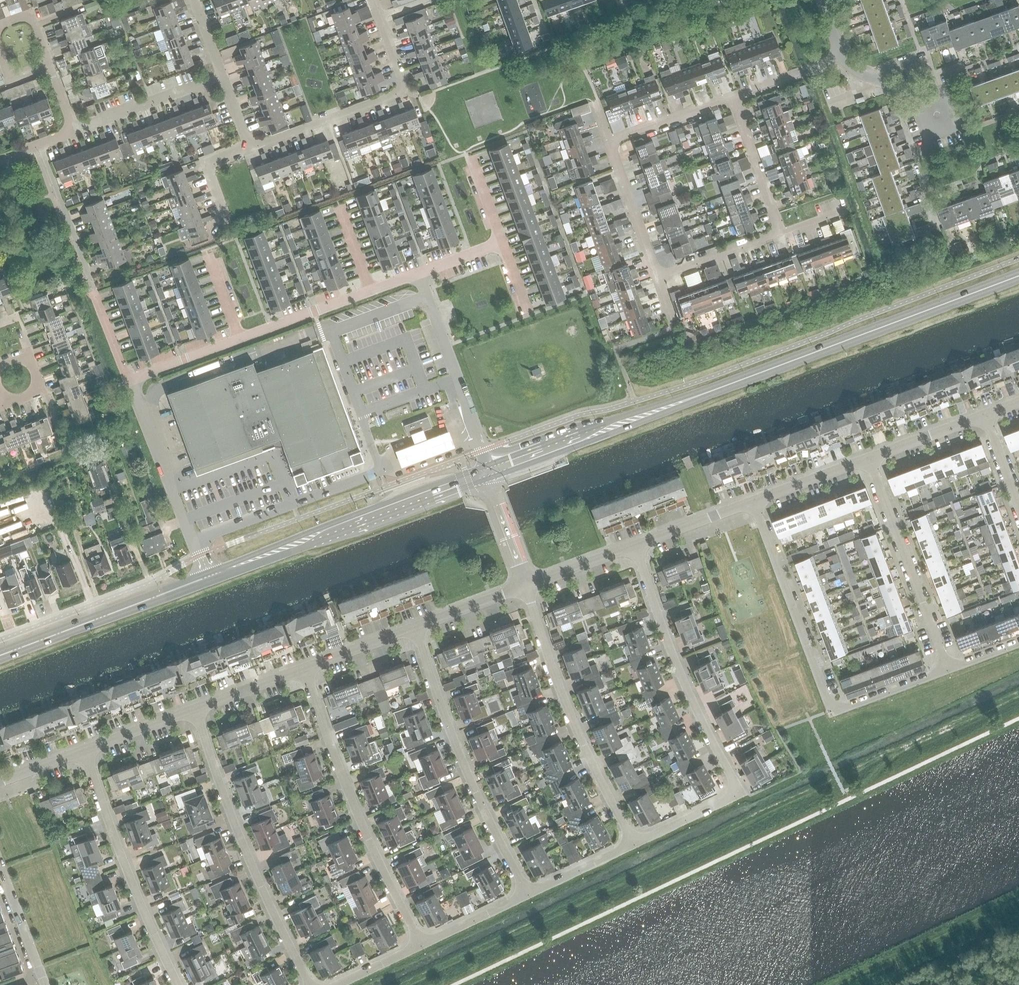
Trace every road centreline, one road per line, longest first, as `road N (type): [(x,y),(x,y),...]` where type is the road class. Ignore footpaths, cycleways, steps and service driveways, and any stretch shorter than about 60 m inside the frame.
road 1 (primary): [(487,472),(1018,274)]
road 2 (residential): [(635,547),(675,664),(734,785),(729,799),(632,843)]
road 3 (residential): [(755,503),(830,707),(849,708),(948,671)]
road 4 (residential): [(421,945),(351,798),(304,669)]
road 5 (residential): [(309,984),(261,886),(194,710)]
road 6 (primary): [(209,576),(487,472)]
road 7 (residential): [(527,893),(475,792),(416,627)]
road 8 (residential): [(632,843),(583,745),(524,587)]
road 9 (residential): [(372,0),(399,93),(248,147)]
road 10 (residential): [(178,984),(84,749)]
road 11 (residential): [(948,671),(870,460)]
road 12 (primary): [(0,655),(209,576)]
road 13 (unclassified): [(129,379),(209,576)]
road 14 (unclassified): [(487,472),(417,274)]
road 15 (track): [(837,984),(1018,899)]
road 16 (residential): [(248,147),(195,0)]
road 17 (residential): [(39,144),(93,289)]
road 18 (residential): [(655,279),(607,142)]
road 19 (residential): [(779,233),(732,96)]
road 20 (residential): [(238,339),(370,291)]
road 21 (residential): [(73,131),(203,83)]
road 22 (residential): [(607,142),(732,96)]
road 23 (residential): [(655,279),(779,233)]
road 24 (residential): [(0,863),(44,984)]
road 25 (residential): [(635,547),(755,503)]
road 26 (residential): [(870,460),(986,417)]
road 27 (residential): [(755,503),(870,460)]

